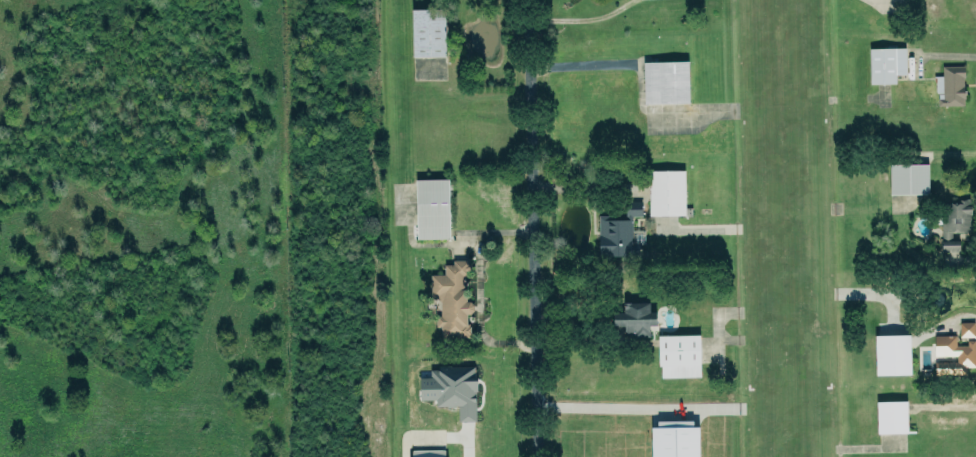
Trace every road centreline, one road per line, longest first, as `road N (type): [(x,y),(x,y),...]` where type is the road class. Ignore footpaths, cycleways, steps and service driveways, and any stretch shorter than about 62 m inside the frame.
road 1 (residential): [(532,0),(540,456)]

